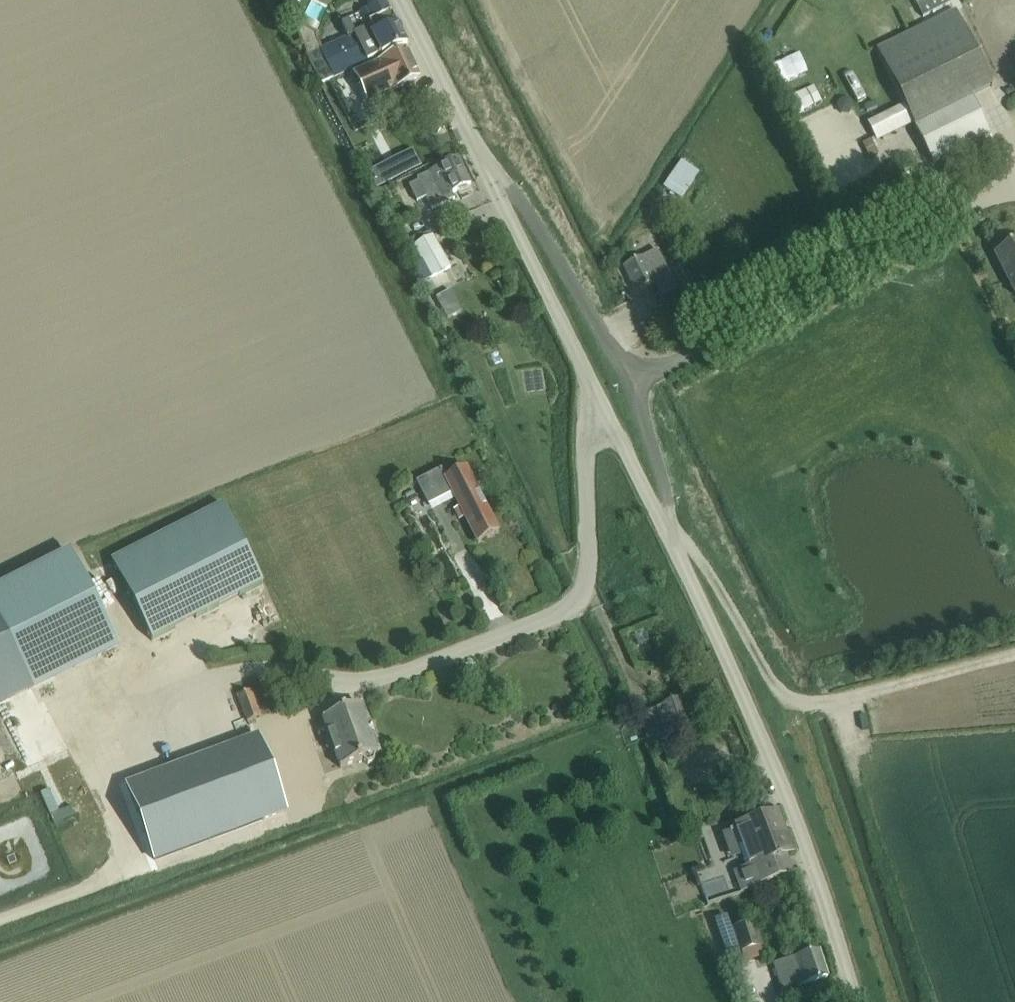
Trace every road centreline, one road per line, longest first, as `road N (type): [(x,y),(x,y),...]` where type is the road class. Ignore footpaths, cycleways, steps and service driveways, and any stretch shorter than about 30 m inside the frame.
road 1 (unclassified): [(852,1001),(742,701),(393,0)]

